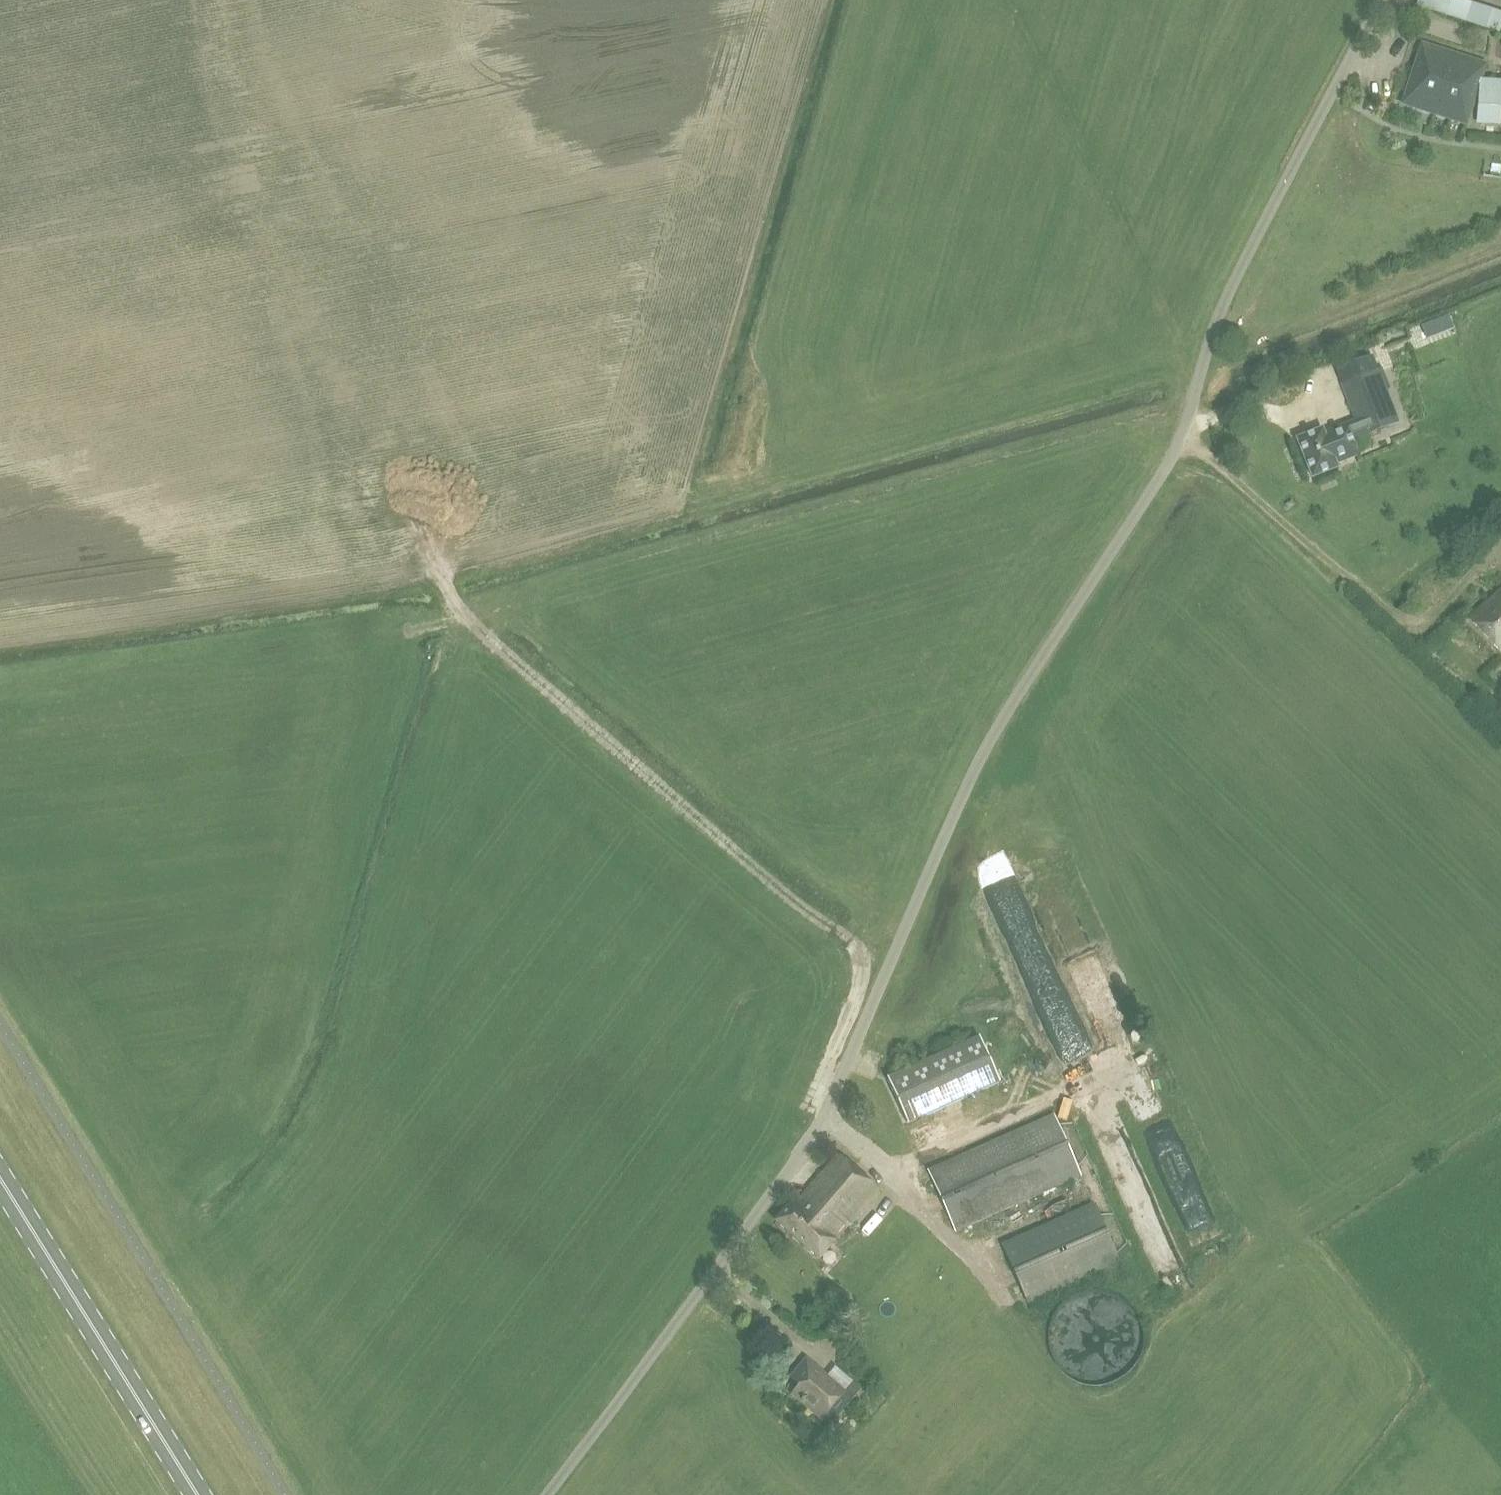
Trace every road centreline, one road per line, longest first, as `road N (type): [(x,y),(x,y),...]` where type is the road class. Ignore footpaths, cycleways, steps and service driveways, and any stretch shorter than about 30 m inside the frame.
road 1 (unclassified): [(546,1494),(828,1112),(972,776),(1179,445),(1219,312),(1381,0)]
road 2 (track): [(425,534),(460,610),(866,959),(815,1095),(828,1112)]
road 3 (track): [(1179,445),(1204,452),(1402,621),(1447,607),(1493,556)]
road 4 (primary): [(197,1494),(0,1177)]
road 5 (track): [(120,1494),(0,1304)]

